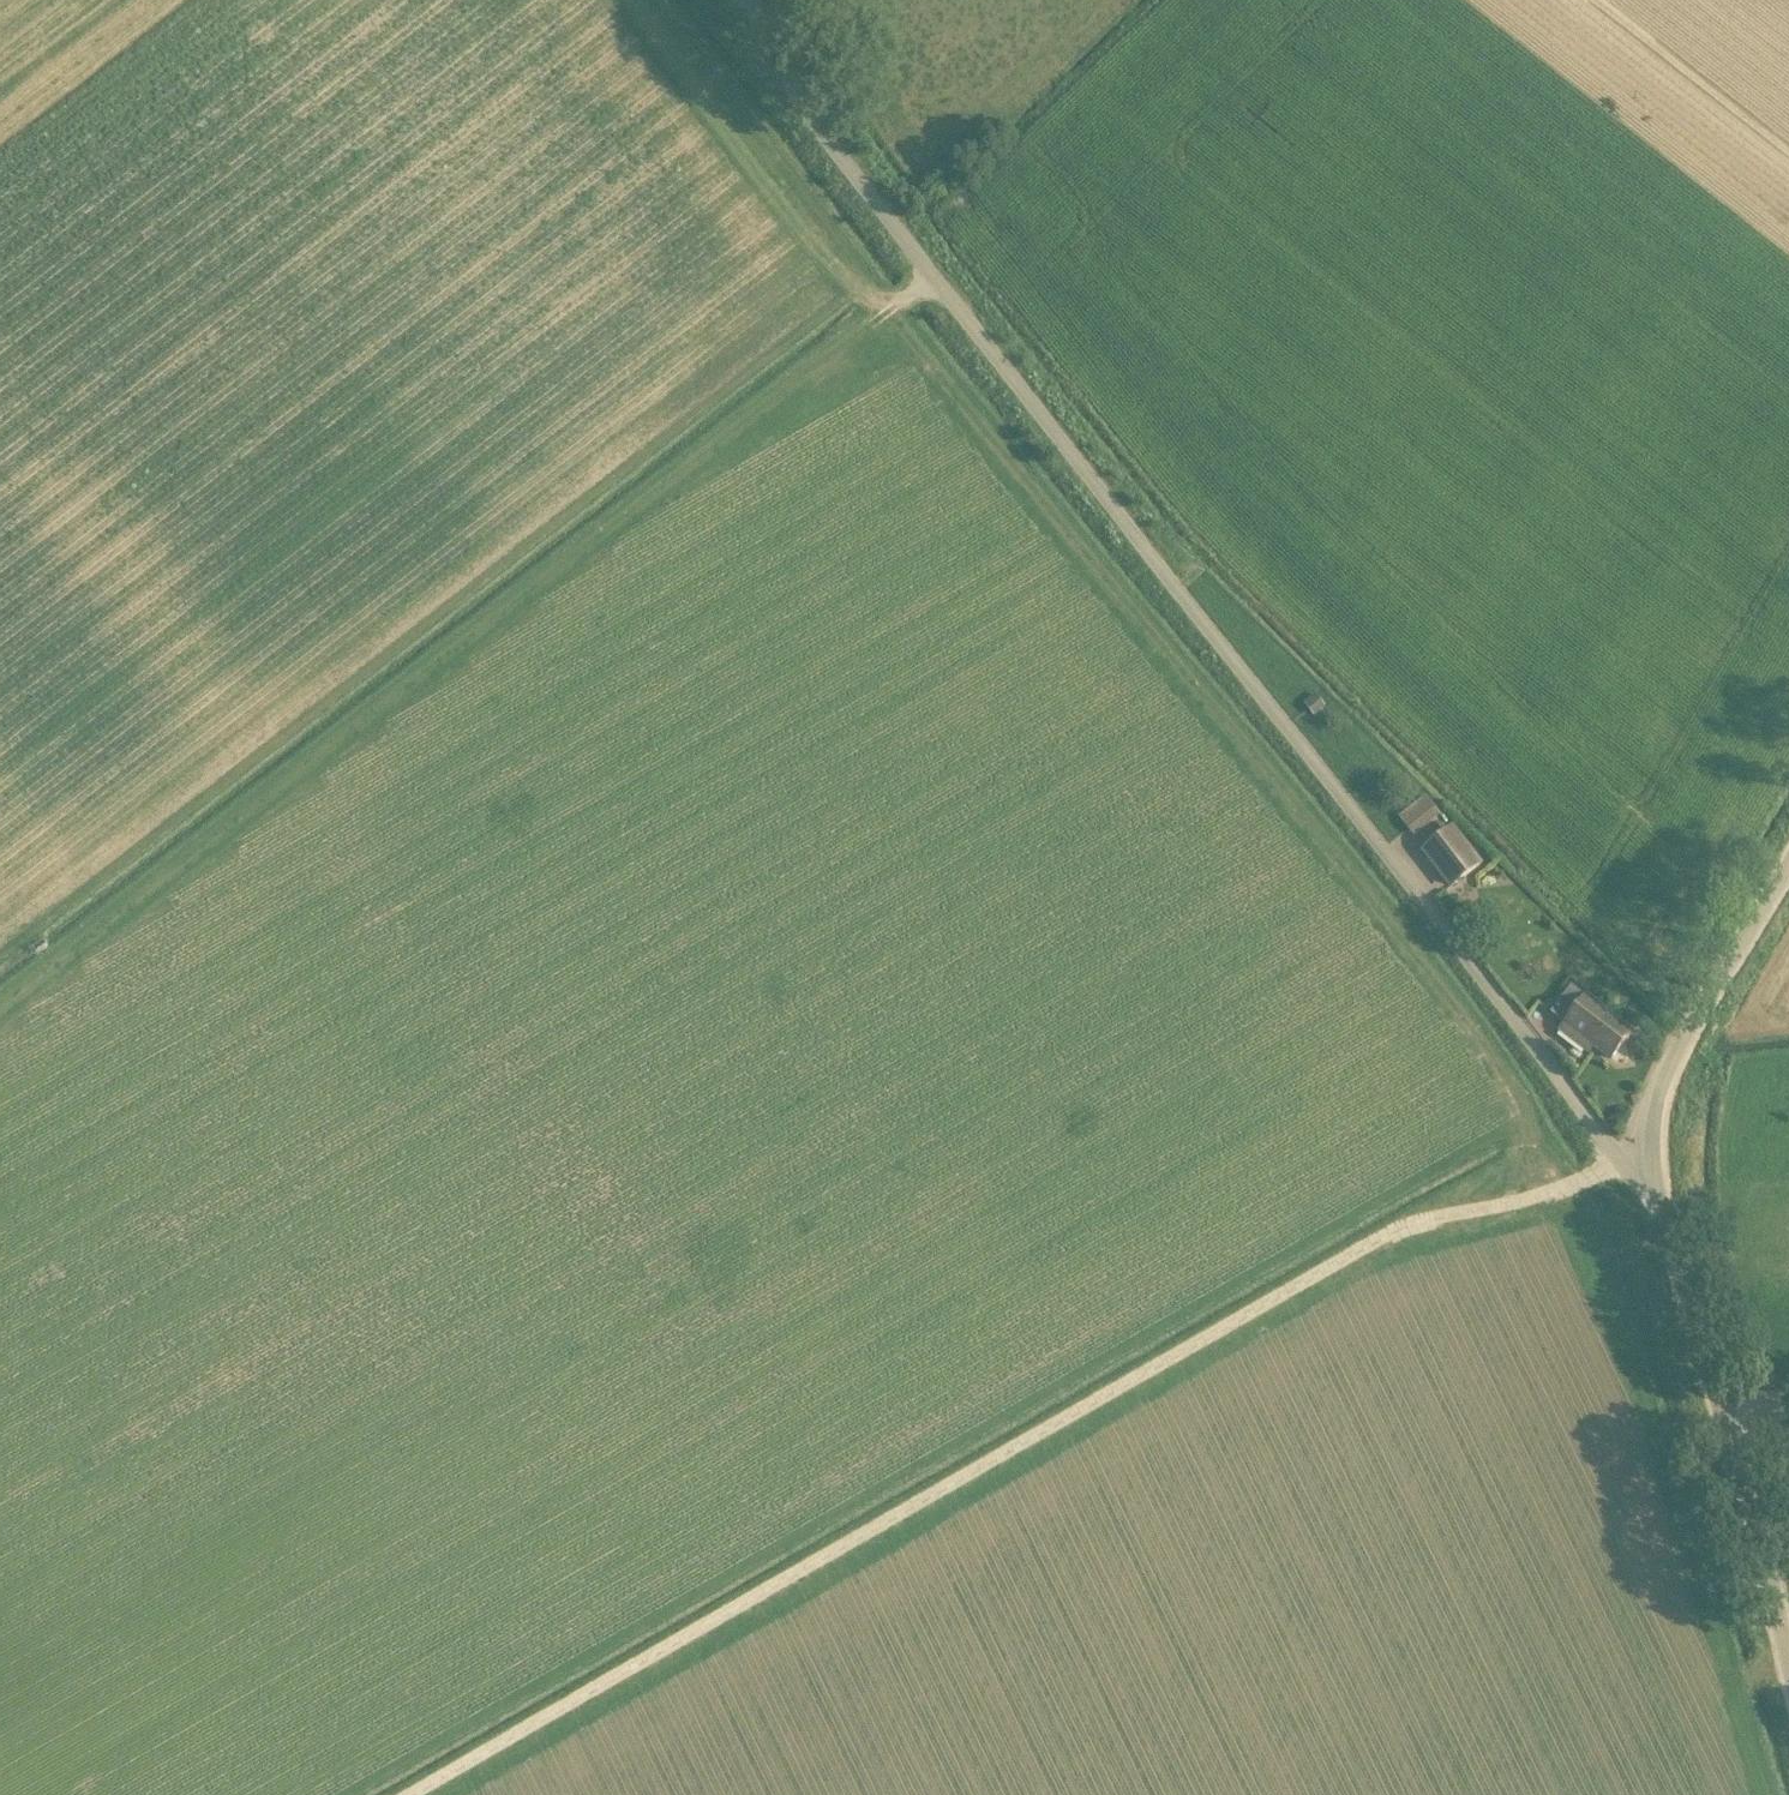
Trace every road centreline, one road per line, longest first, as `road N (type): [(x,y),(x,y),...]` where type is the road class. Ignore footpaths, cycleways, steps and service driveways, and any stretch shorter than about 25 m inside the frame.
road 1 (unclassified): [(1633,1175),(877,204),(767,44),(751,0)]
road 2 (unclassified): [(1788,1664),(1665,1242),(1633,1175)]
road 3 (unclassified): [(1633,1175),(1649,1118),(1788,874)]

